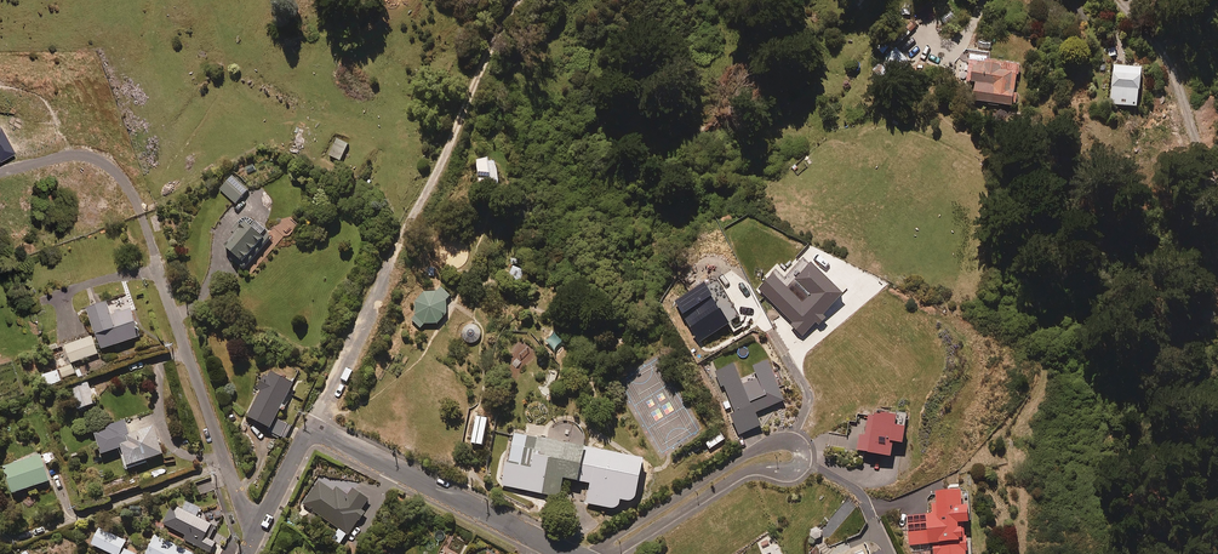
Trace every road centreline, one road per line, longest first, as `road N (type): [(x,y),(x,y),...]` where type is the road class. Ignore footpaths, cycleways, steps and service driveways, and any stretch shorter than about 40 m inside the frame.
road 1 (track): [(522,0),(491,80),(309,429)]
road 2 (residential): [(612,553),(740,474),(793,471),(803,454),(789,442),(758,449),(589,553)]
road 3 (residential): [(254,540),(309,429),(572,553)]
road 4 (residential): [(165,269),(254,540)]

